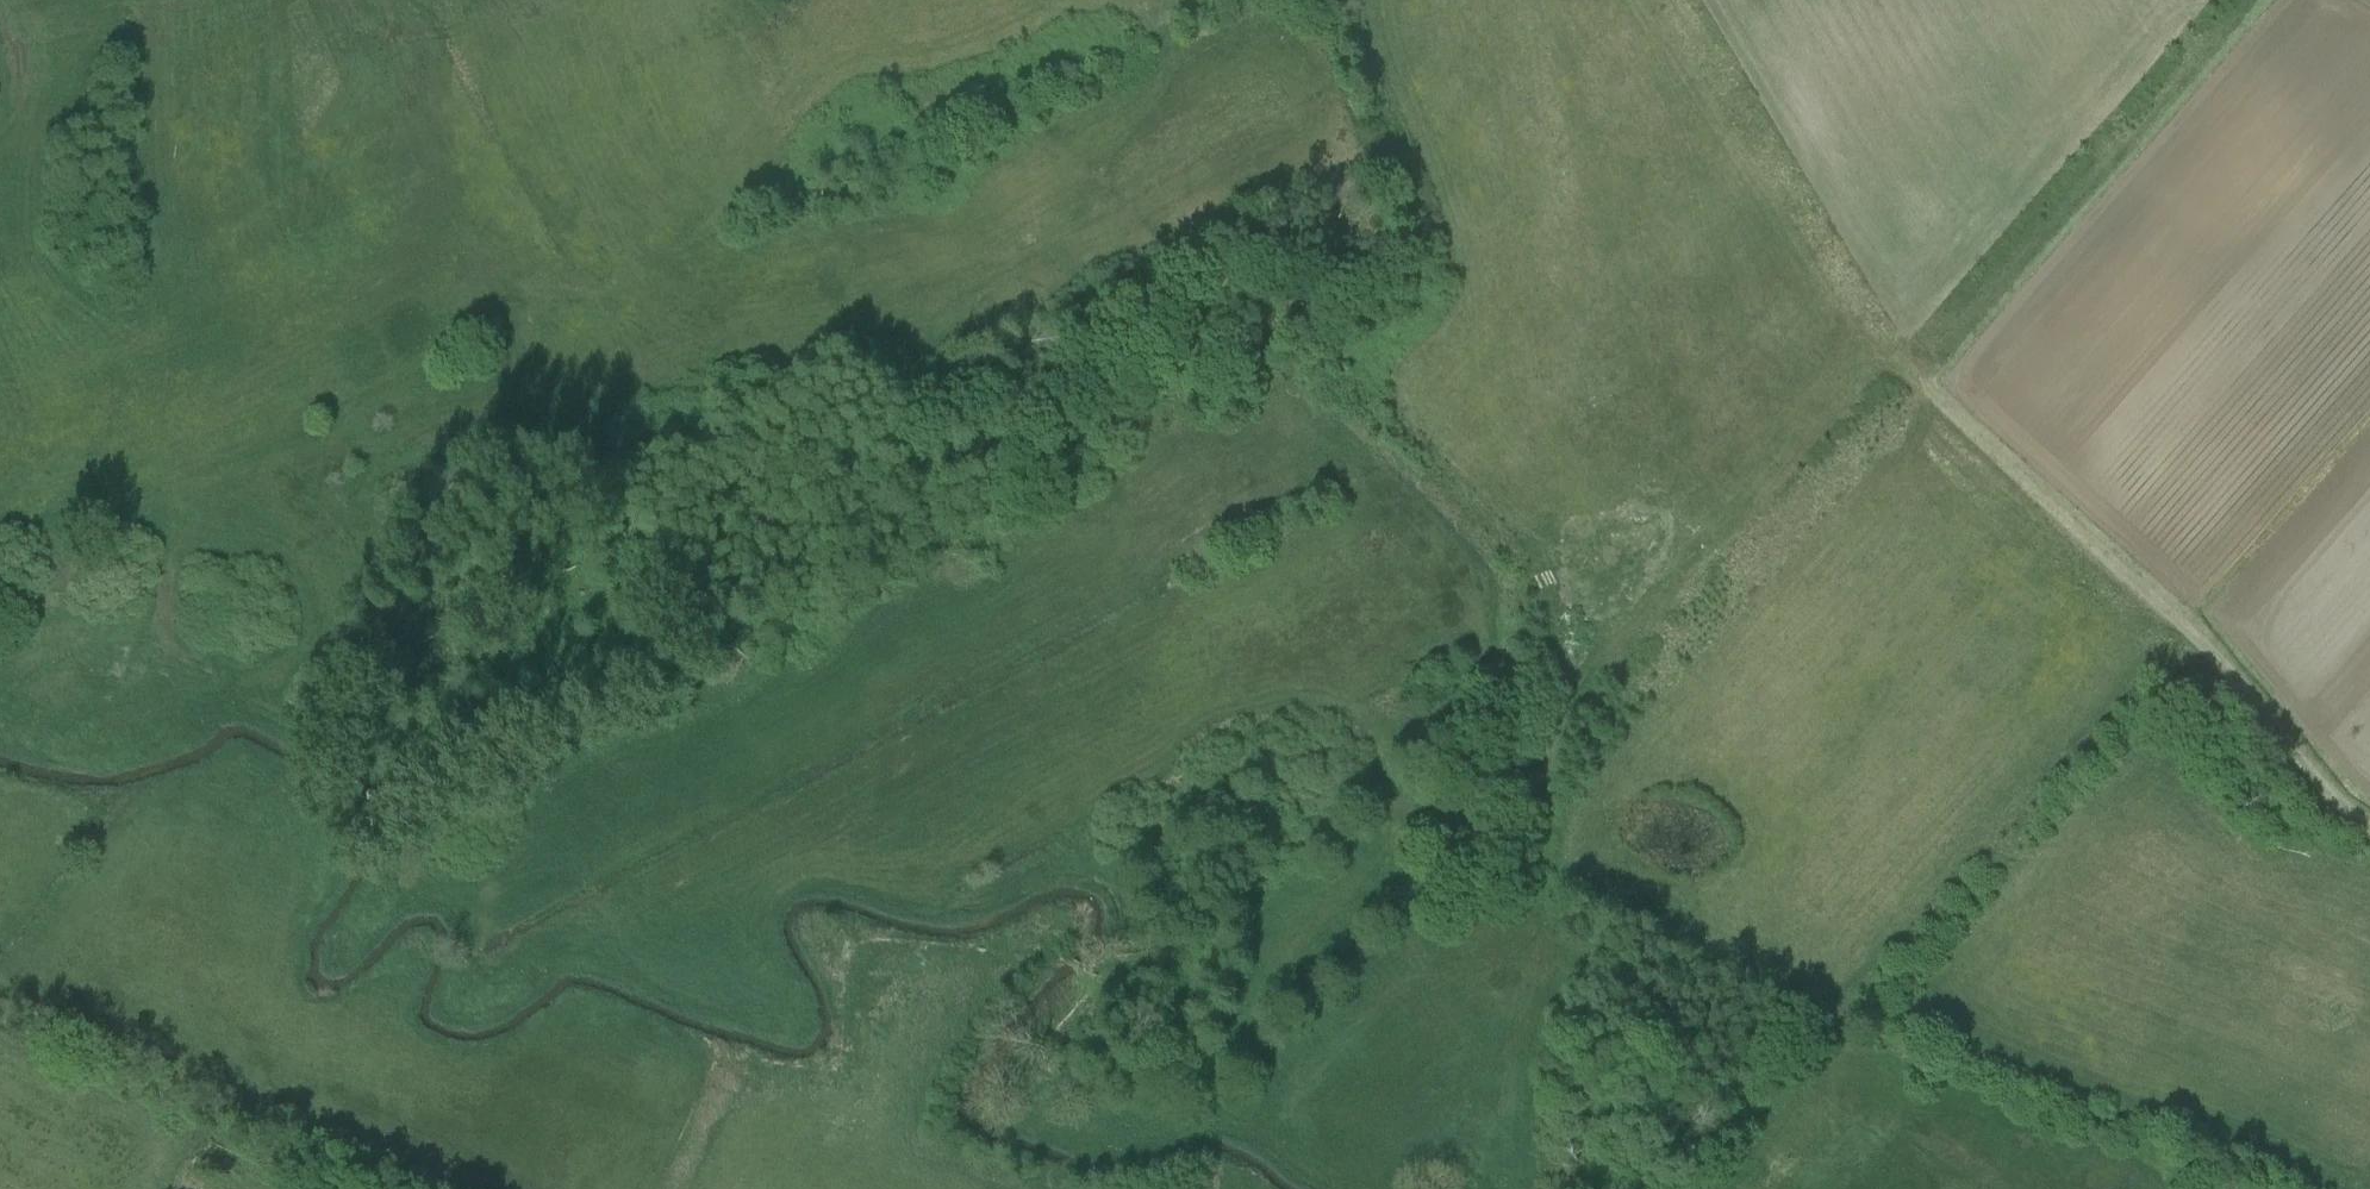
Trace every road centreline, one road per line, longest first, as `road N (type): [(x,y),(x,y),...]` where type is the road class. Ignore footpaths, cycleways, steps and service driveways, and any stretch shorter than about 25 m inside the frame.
road 1 (track): [(2202,643),(2369,828)]

